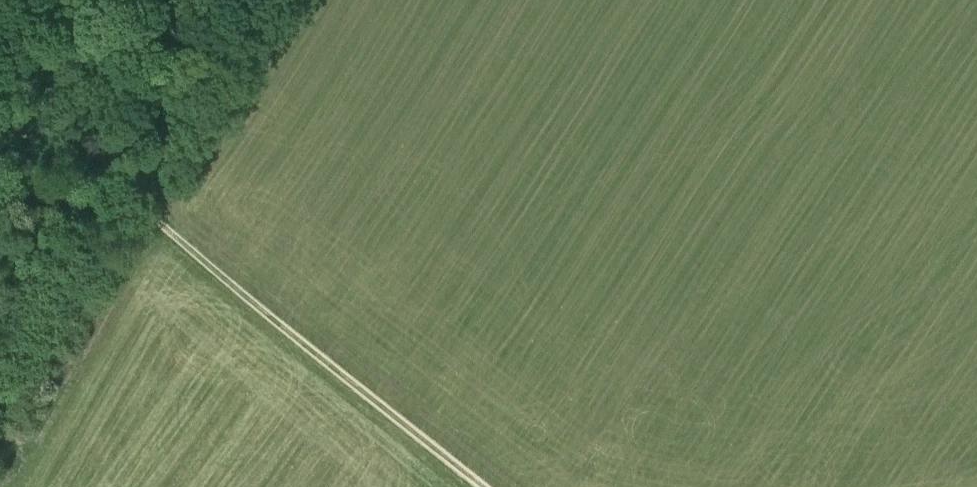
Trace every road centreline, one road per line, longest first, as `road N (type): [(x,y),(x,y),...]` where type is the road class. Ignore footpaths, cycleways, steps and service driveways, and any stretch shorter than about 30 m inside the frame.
road 1 (track): [(487,486),(160,224),(116,174),(0,128)]

